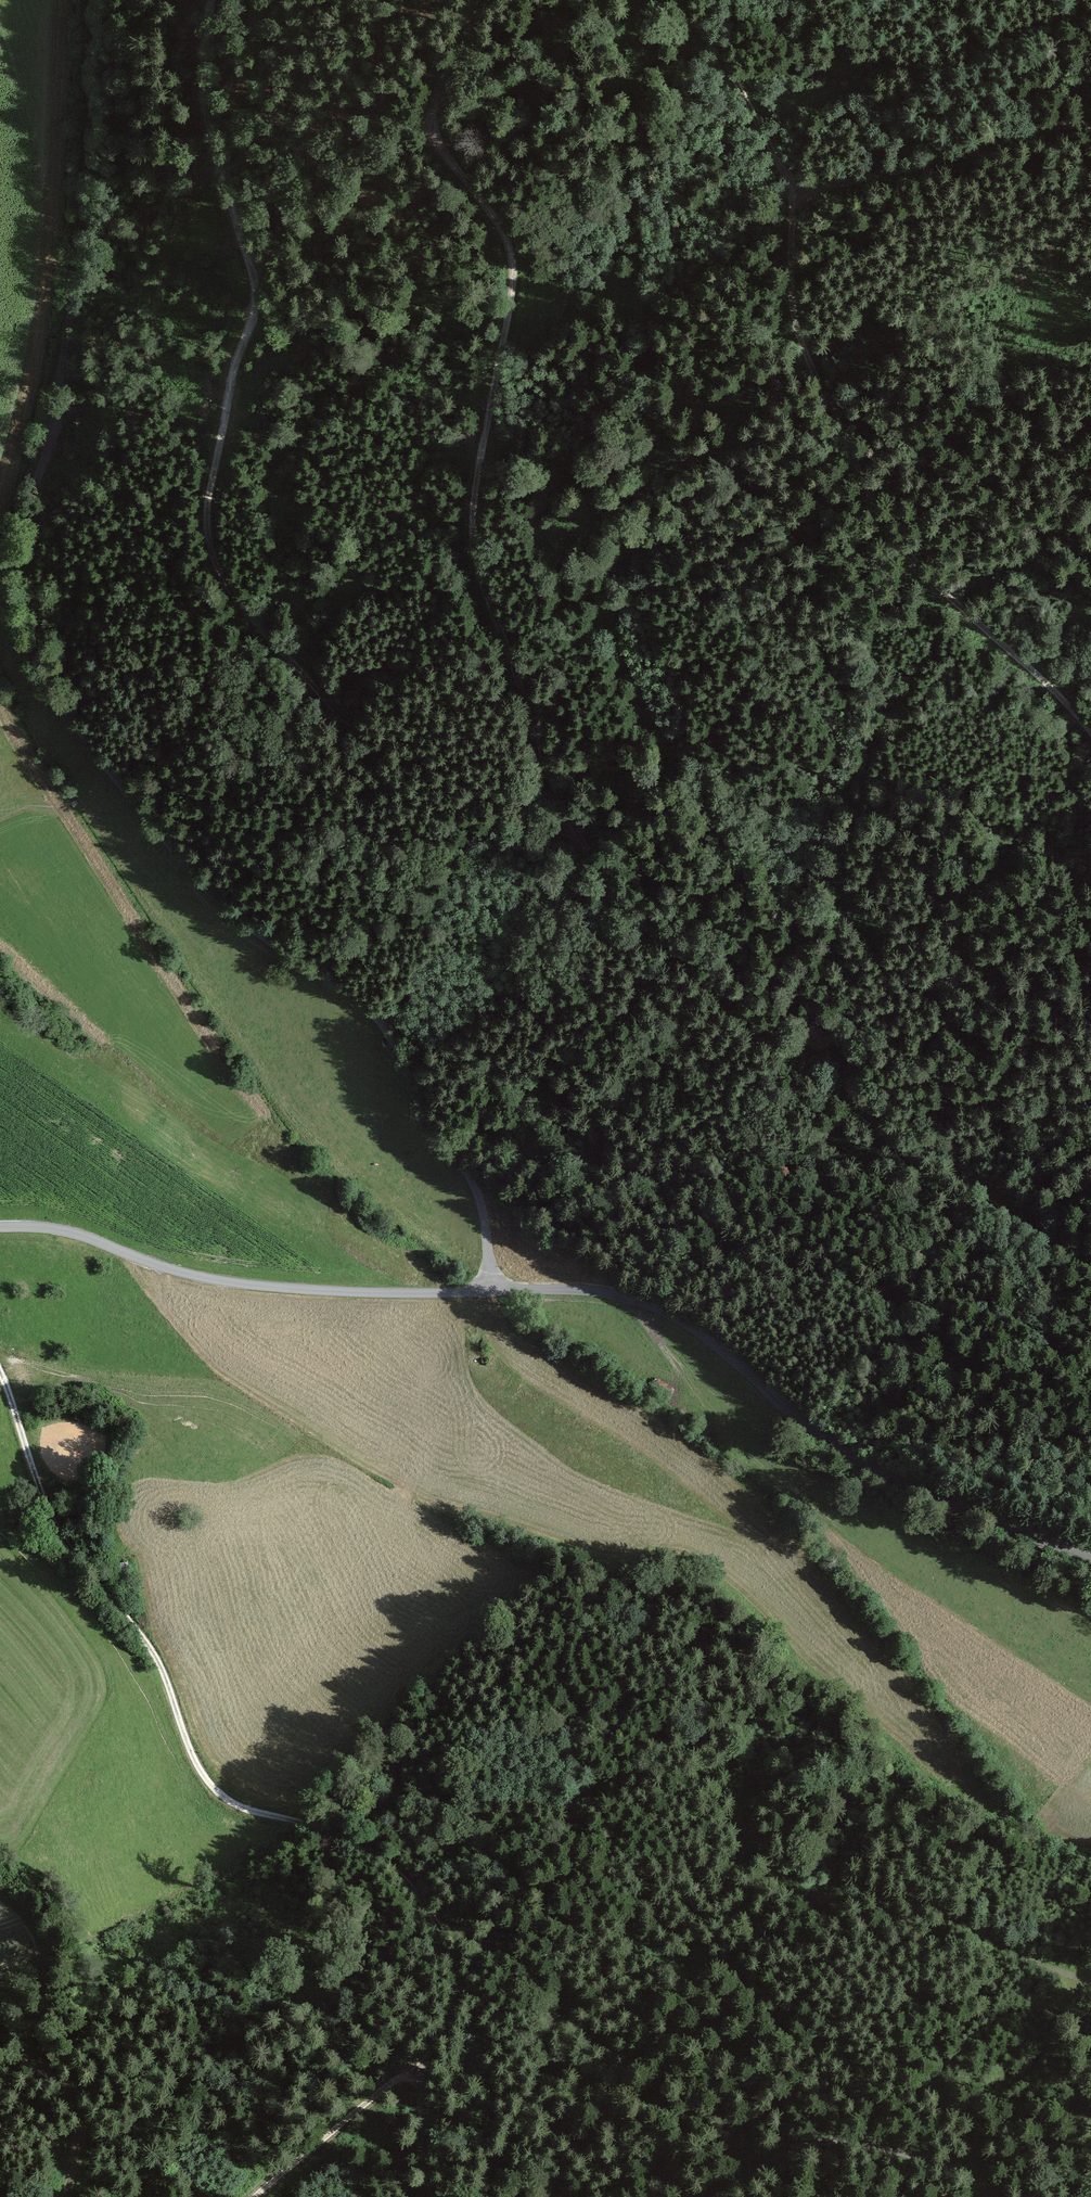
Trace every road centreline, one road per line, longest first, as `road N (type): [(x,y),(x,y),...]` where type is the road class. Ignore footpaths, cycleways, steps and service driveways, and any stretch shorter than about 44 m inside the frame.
road 1 (track): [(1090,1274),(775,1036),(579,837),(529,718),(475,538),(511,272),(502,232),(433,126),(461,42),(465,0)]
road 2 (unclassified): [(94,0),(72,294),(47,441),(12,560),(20,623),(92,748),(194,875),(236,917),(377,1016),(425,1113),(477,1192),(491,1290)]
road 3 (track): [(212,0),(199,109),(256,291),(205,506),(209,555),(241,604),(341,717),(579,837)]
road 4 (track): [(422,2098),(455,1997),(447,1961),(411,1903),(344,1842),(249,1813),(211,1785),(164,1670),(63,1551),(46,1517),(0,1371)]
road 5 (unclassified): [(491,1290),(601,1292),(661,1310),(856,1458),(1090,1557)]
road 6 (track): [(796,188),(792,310),(857,476),(901,545),(1041,675),(1090,734)]
road 7 (track): [(674,0),(725,62),(796,188),(878,177),(1012,135),(1090,125)]
road 8 (unclassified): [(0,1228),(70,1233),(238,1286),(368,1294),(491,1290)]
road 9 (track): [(749,1801),(763,1854),(783,1885),(920,1902),(1017,1955),(1090,1977)]
road 10 (track): [(992,2196),(959,2170),(846,2141),(808,2141),(701,2196)]
road 11 (track): [(257,2196),(437,2053)]
road 12 (track): [(0,2064),(18,2057),(61,2080),(77,2103),(80,2135),(64,2196)]

